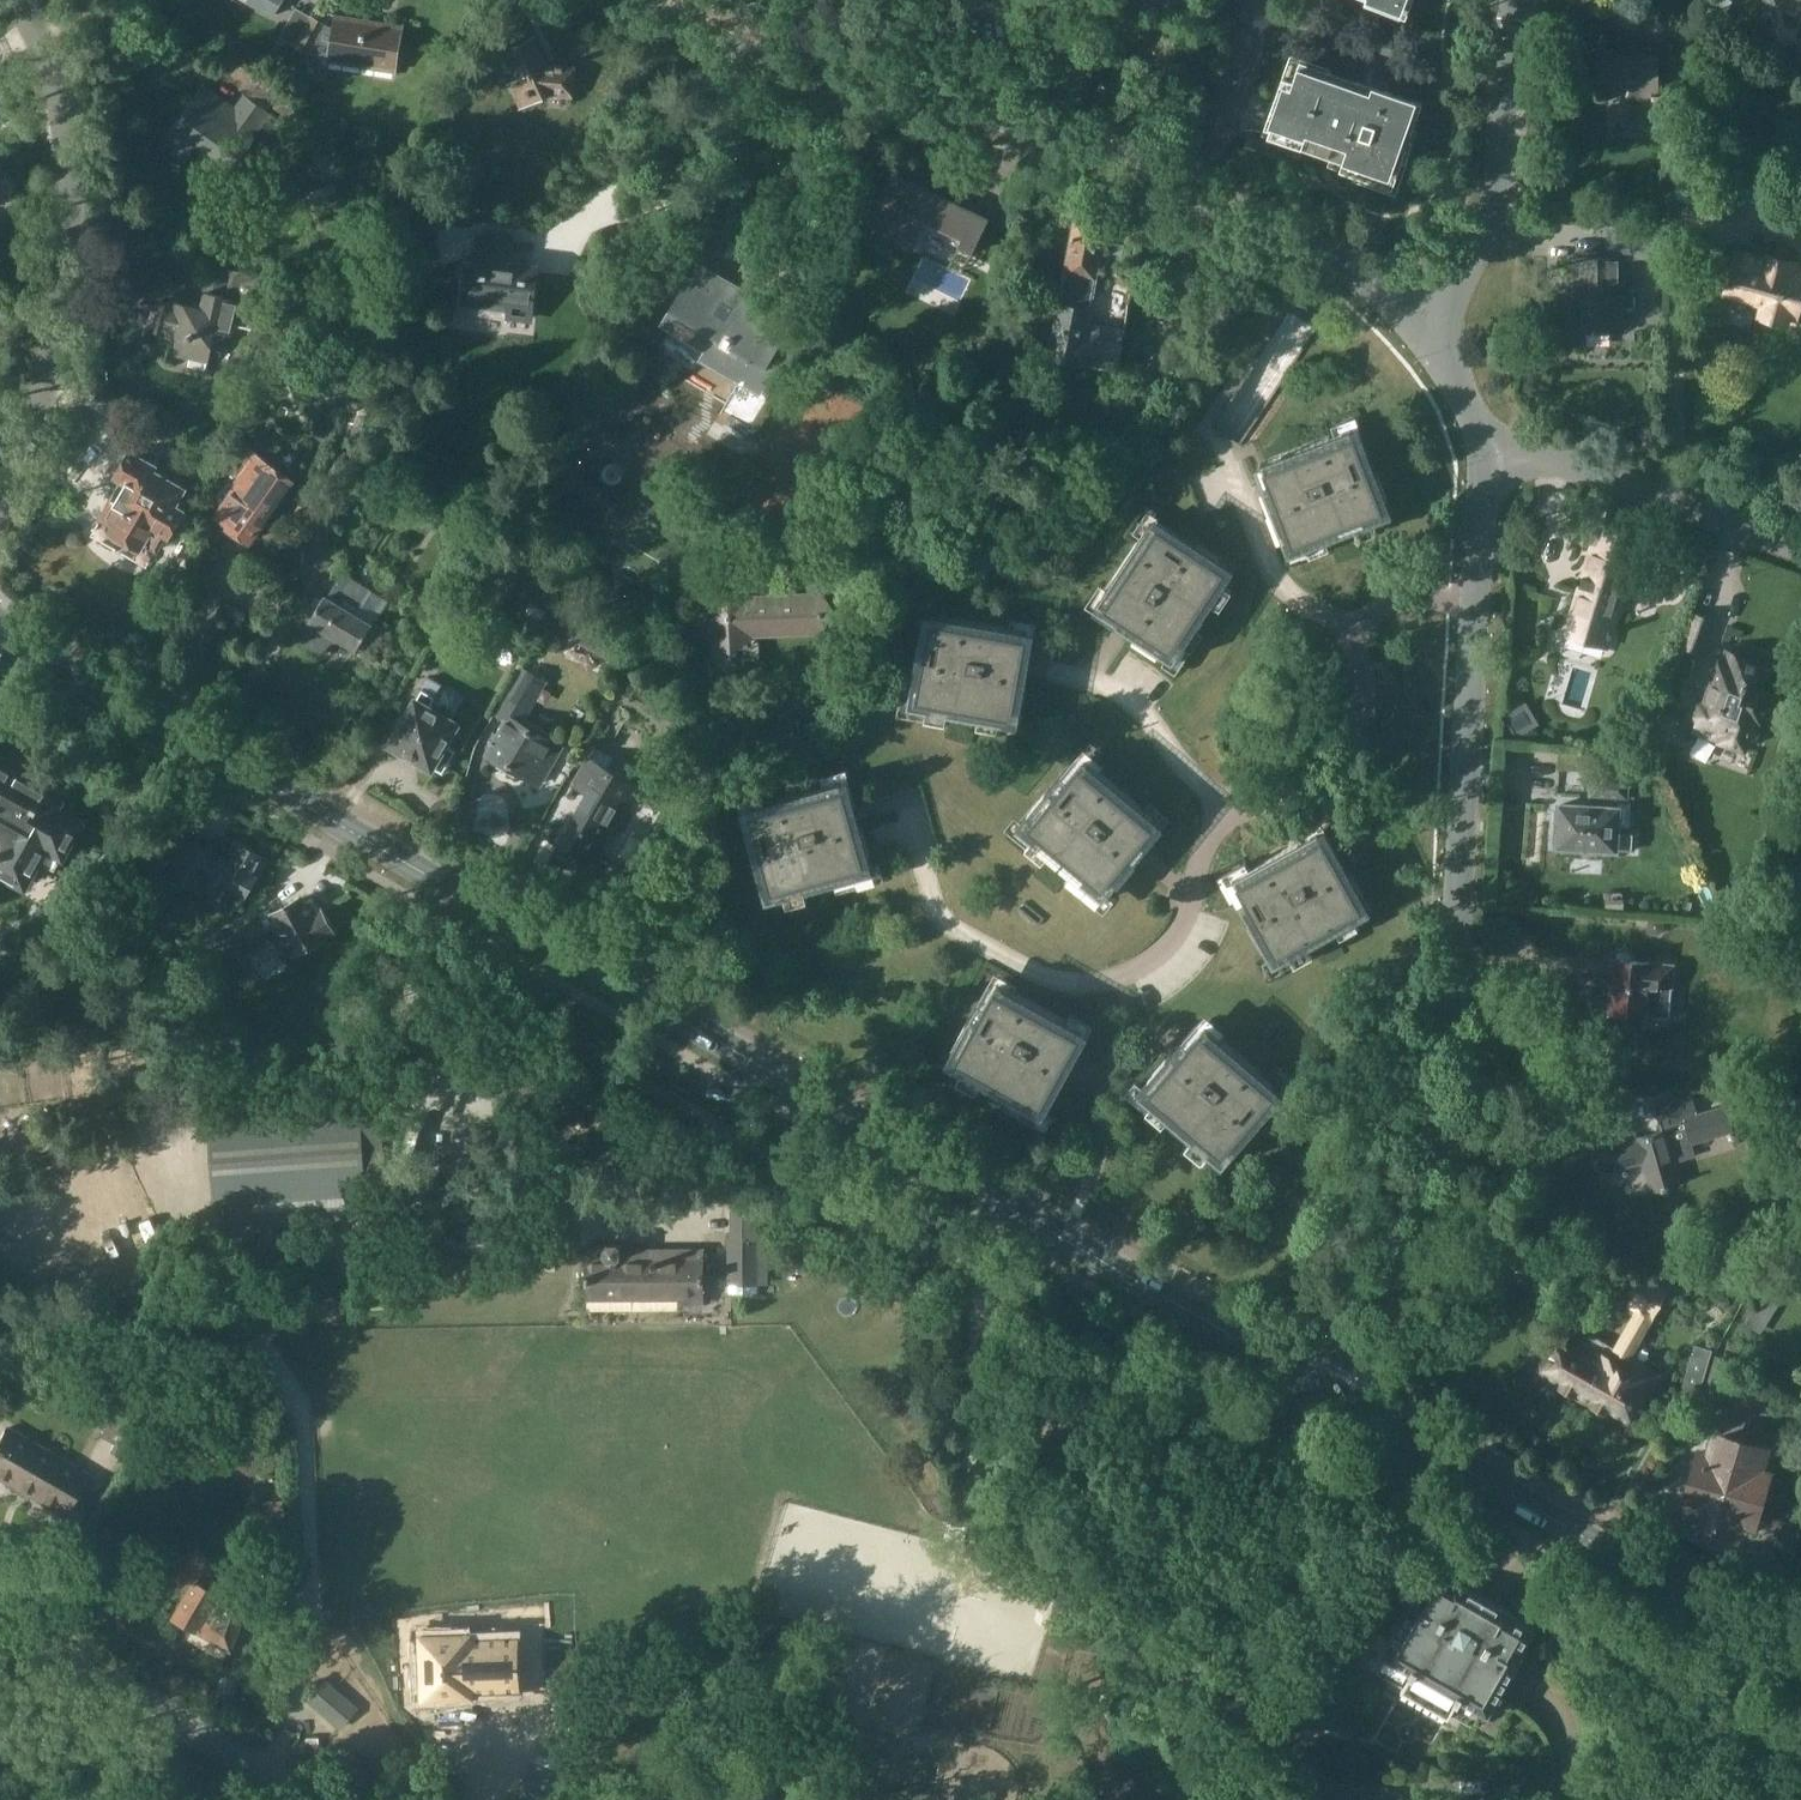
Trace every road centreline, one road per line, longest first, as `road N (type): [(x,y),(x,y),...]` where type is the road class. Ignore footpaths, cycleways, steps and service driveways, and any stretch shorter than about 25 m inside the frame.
road 1 (tertiary): [(1335,1407),(292,815),(41,658)]
road 2 (residential): [(1487,437),(1477,633),(1423,1123),(1396,1278),(1335,1407)]
road 3 (residential): [(1440,318),(1265,237),(1164,168),(977,100),(742,32),(670,0)]
road 4 (tertiary): [(1800,1667),(1335,1407)]
road 5 (residential): [(0,509),(34,398),(65,173),(50,65),(18,0)]
road 6 (unclassified): [(1800,1780),(1331,1780)]
road 7 (unclassified): [(316,1799),(0,1615)]
road 8 (residential): [(1518,0),(1497,96),(1503,215),(1474,278),(1440,318)]
road 9 (residential): [(1487,437),(1800,548)]
road 10 (residential): [(1440,318),(1487,437)]

